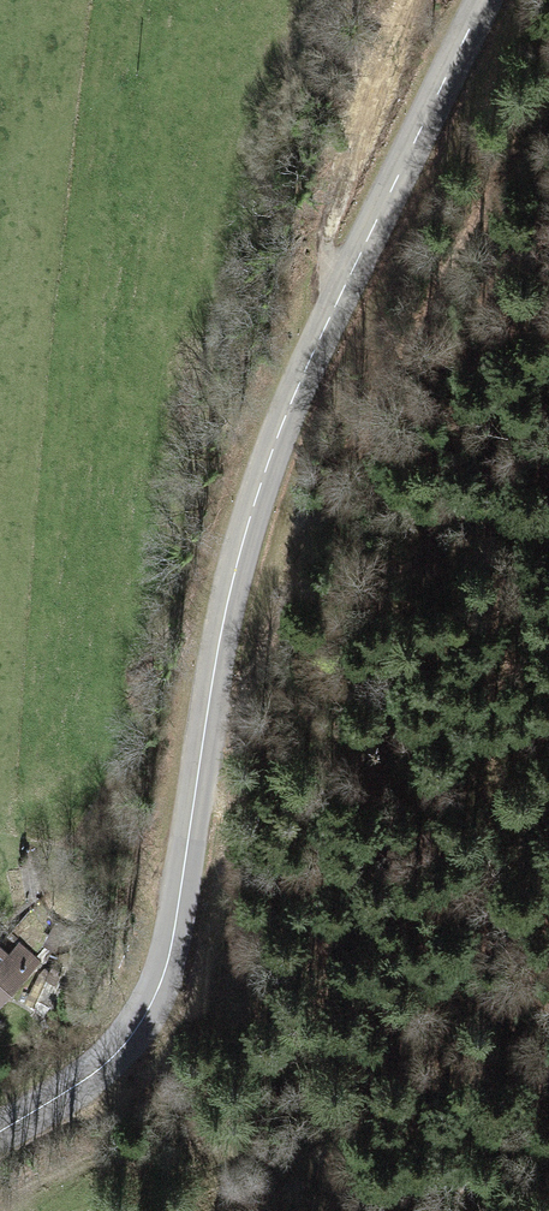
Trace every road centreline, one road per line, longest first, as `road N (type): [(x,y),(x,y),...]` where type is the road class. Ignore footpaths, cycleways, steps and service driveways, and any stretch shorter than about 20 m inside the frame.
road 1 (secondary): [(0,1131),(101,1068),(131,1037),(161,982),(218,647),(249,519),(311,356),(482,0)]
road 2 (track): [(202,746),(229,708),(286,561),(424,302),(548,127)]

